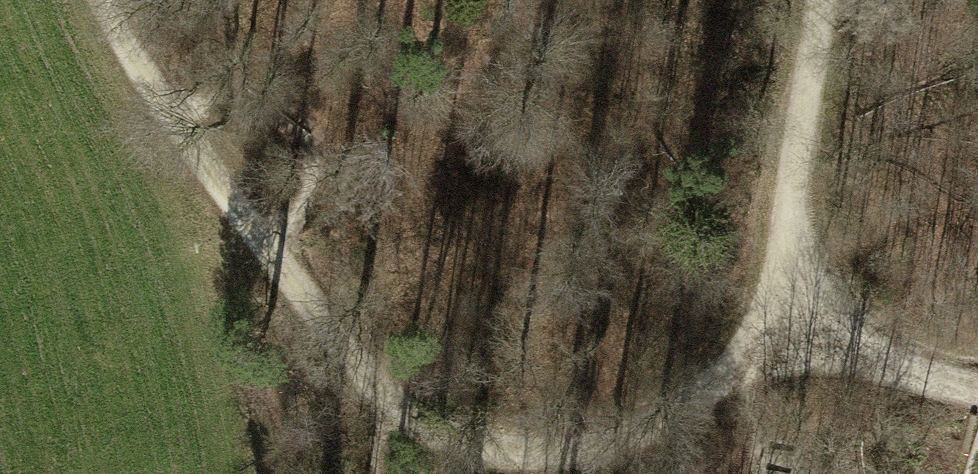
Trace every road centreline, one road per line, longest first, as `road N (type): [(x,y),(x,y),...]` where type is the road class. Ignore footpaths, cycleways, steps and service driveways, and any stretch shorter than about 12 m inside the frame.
road 1 (track): [(796,310),(722,382),(571,458),(464,444),(373,369)]
road 2 (track): [(373,369),(213,182),(94,0)]
road 3 (track): [(816,0),(780,189),(796,310)]
road 4 (track): [(796,310),(919,373),(977,391)]

